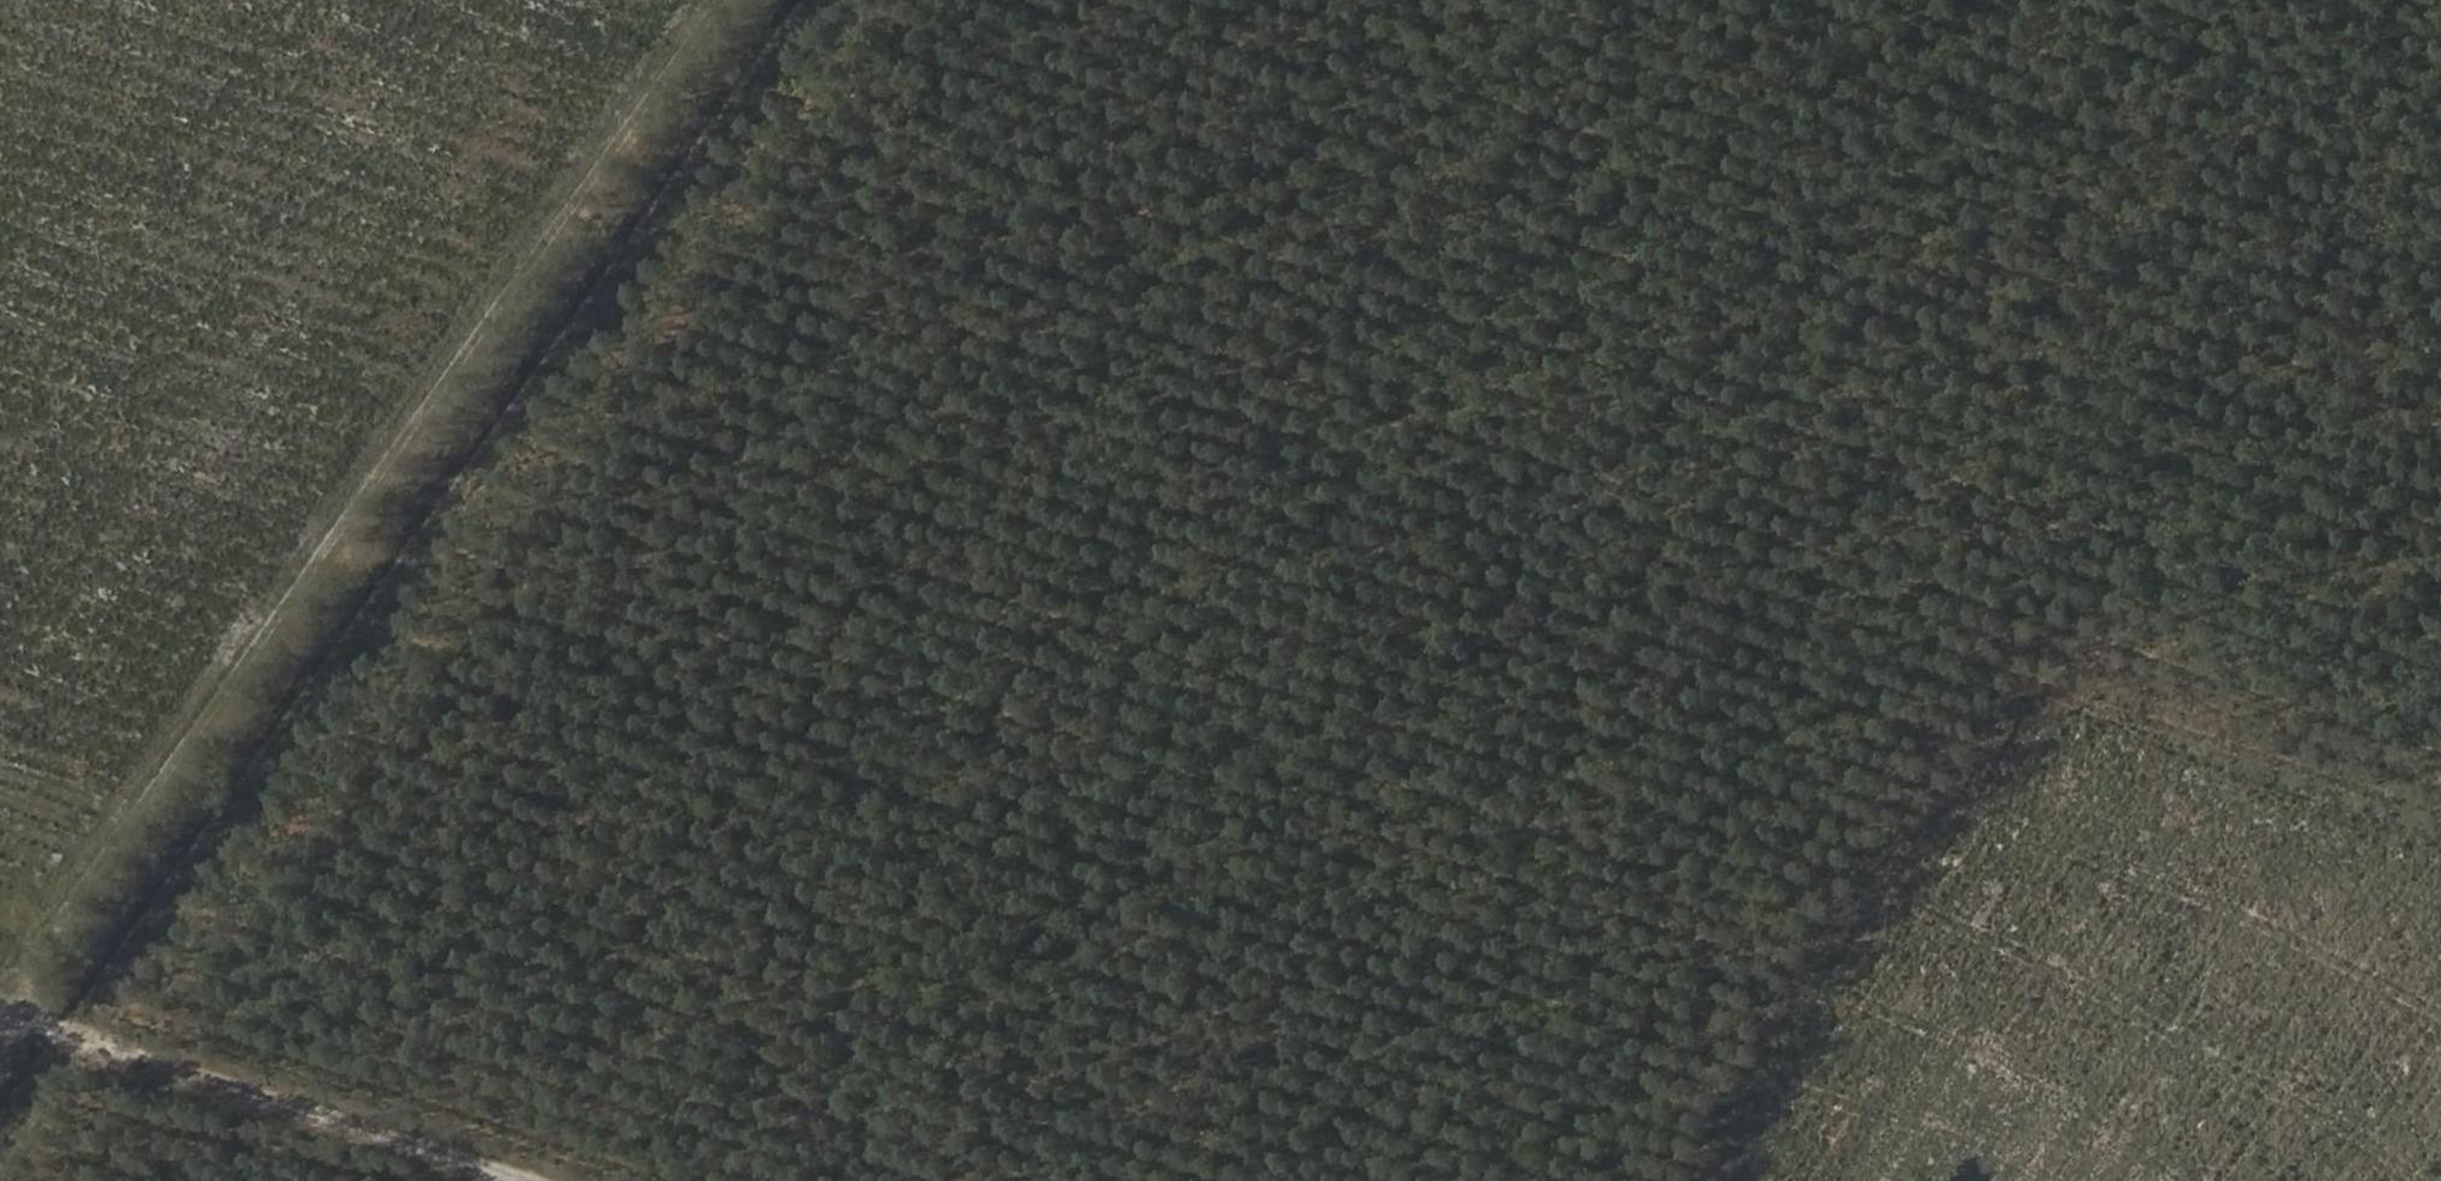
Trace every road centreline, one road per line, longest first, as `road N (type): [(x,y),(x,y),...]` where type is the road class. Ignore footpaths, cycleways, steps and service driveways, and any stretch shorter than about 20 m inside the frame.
road 1 (track): [(0,1008),(533,1180)]

